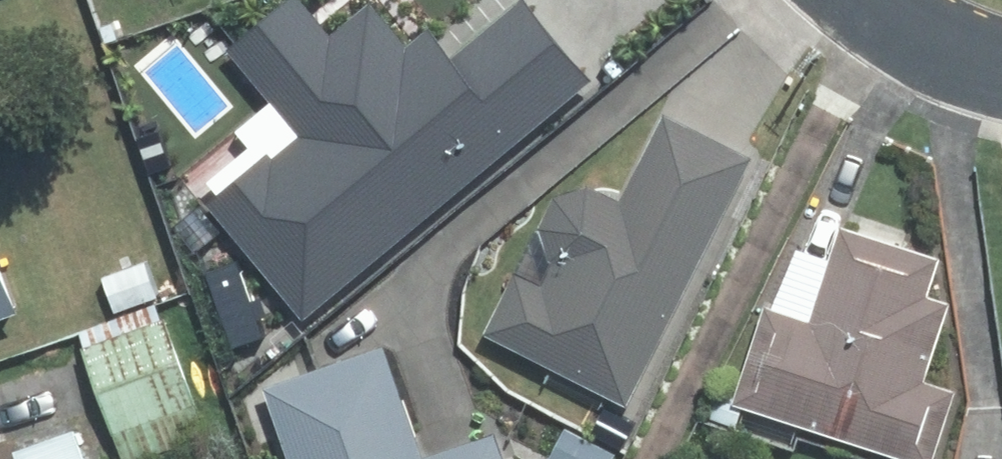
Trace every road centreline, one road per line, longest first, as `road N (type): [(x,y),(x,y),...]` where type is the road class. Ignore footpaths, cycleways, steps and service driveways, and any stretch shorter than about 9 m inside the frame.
road 1 (residential): [(882,0),(1001,56)]

